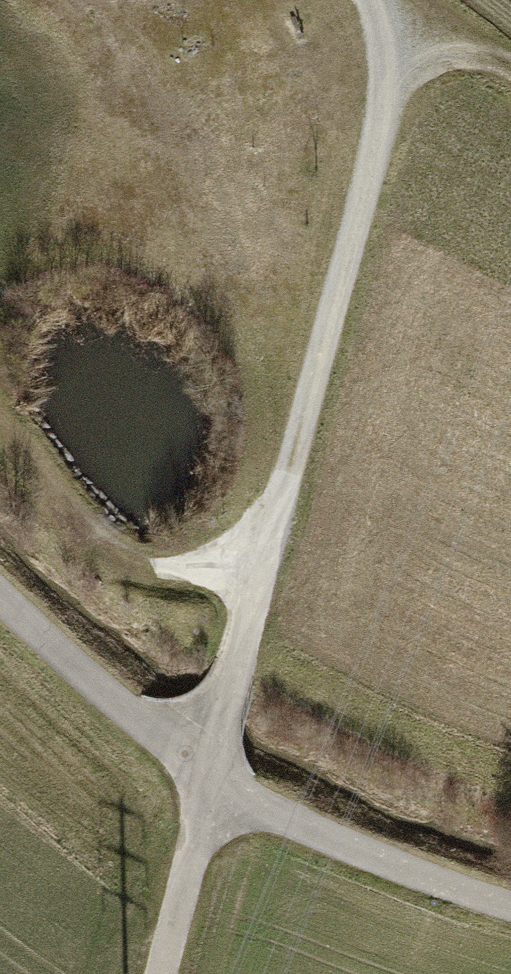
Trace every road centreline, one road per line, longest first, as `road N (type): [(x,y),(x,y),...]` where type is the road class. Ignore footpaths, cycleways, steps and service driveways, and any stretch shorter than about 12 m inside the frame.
road 1 (track): [(253,584),(388,106),(392,41)]
road 2 (track): [(162,973),(253,584)]
road 3 (track): [(253,584),(211,571),(151,570),(95,539),(0,435)]
road 4 (track): [(392,41),(497,55),(510,64)]

